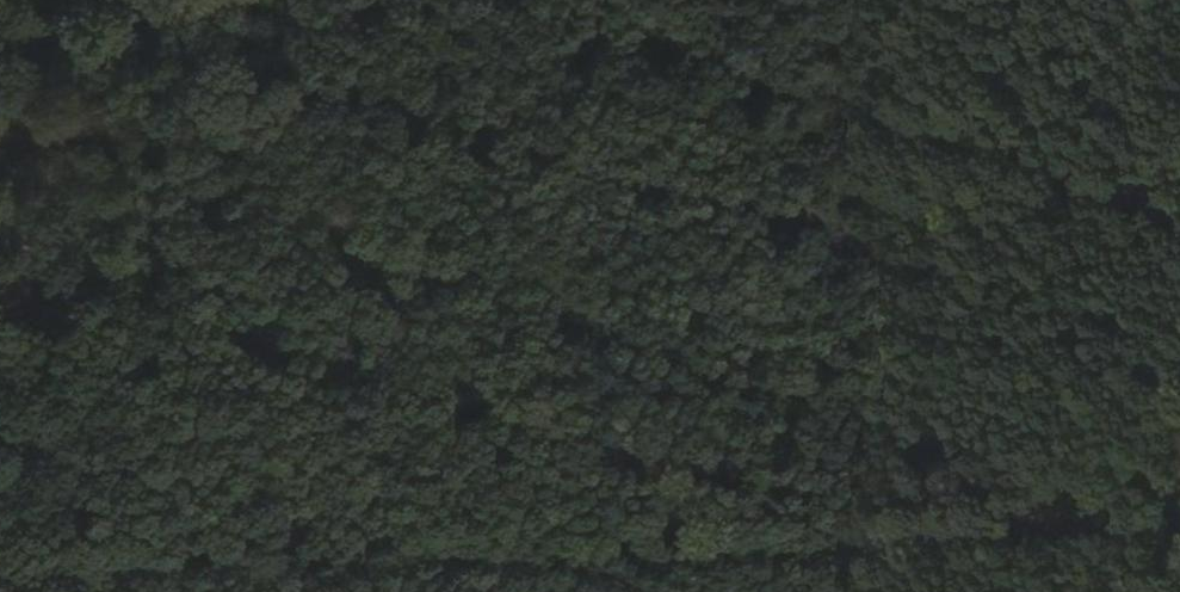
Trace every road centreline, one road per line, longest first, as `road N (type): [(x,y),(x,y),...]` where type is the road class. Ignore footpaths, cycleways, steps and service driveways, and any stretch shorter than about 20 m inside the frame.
road 1 (track): [(1179,523),(0,583)]
road 2 (track): [(84,0),(0,526)]

